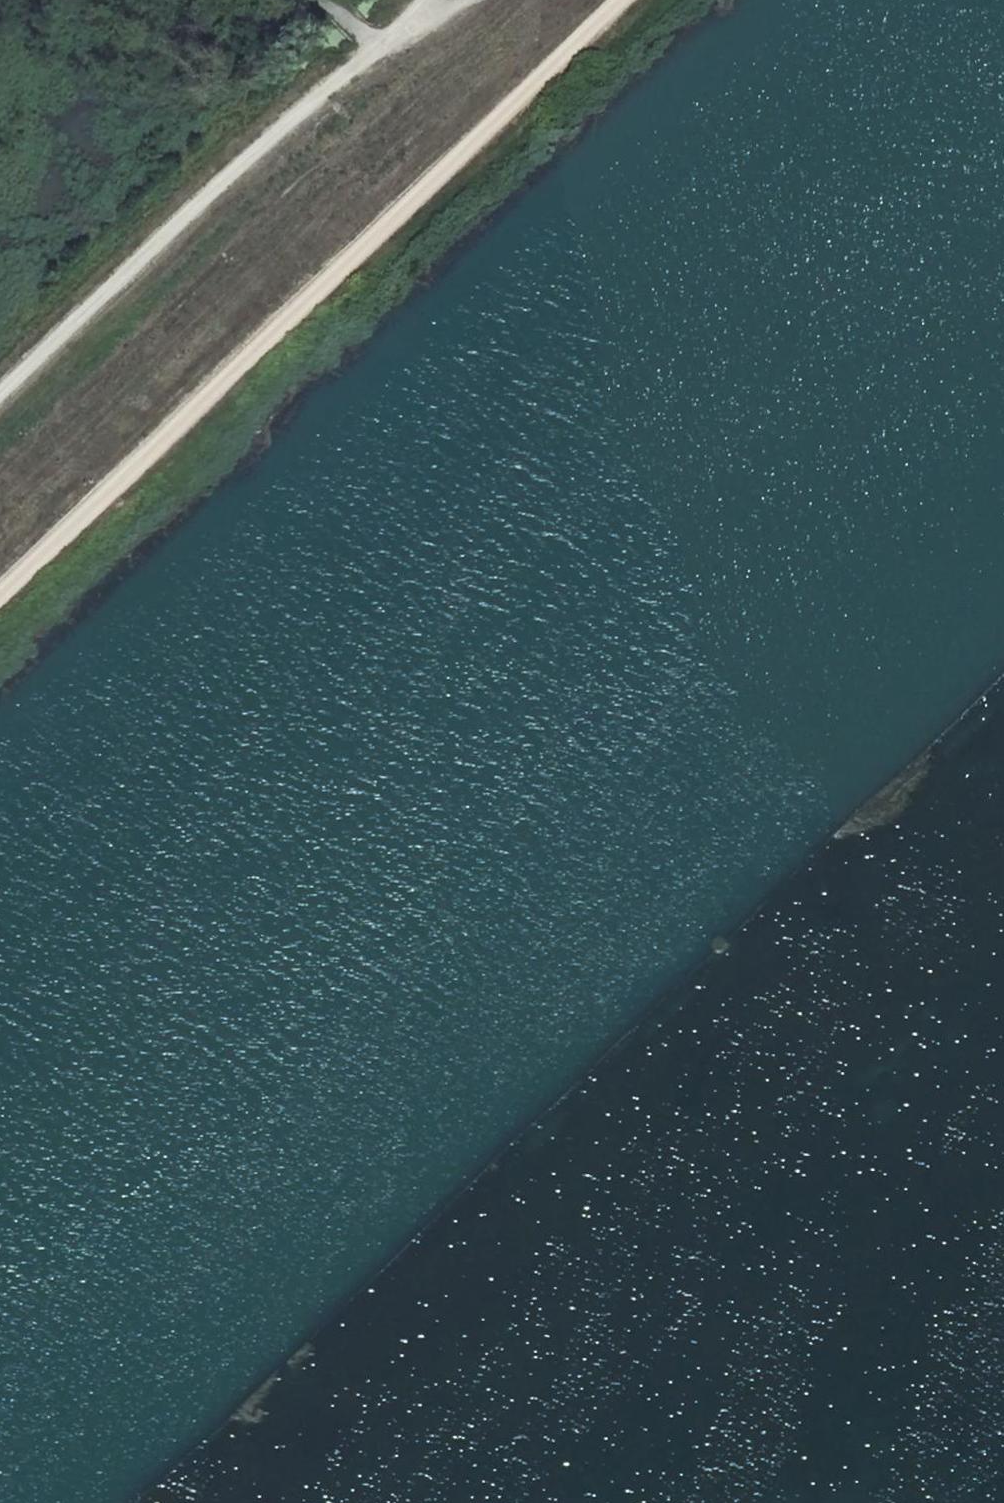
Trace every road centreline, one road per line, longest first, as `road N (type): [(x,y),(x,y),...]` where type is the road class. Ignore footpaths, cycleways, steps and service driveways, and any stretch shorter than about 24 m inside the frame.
road 1 (track): [(0,391),(340,67),(378,45),(422,0)]

